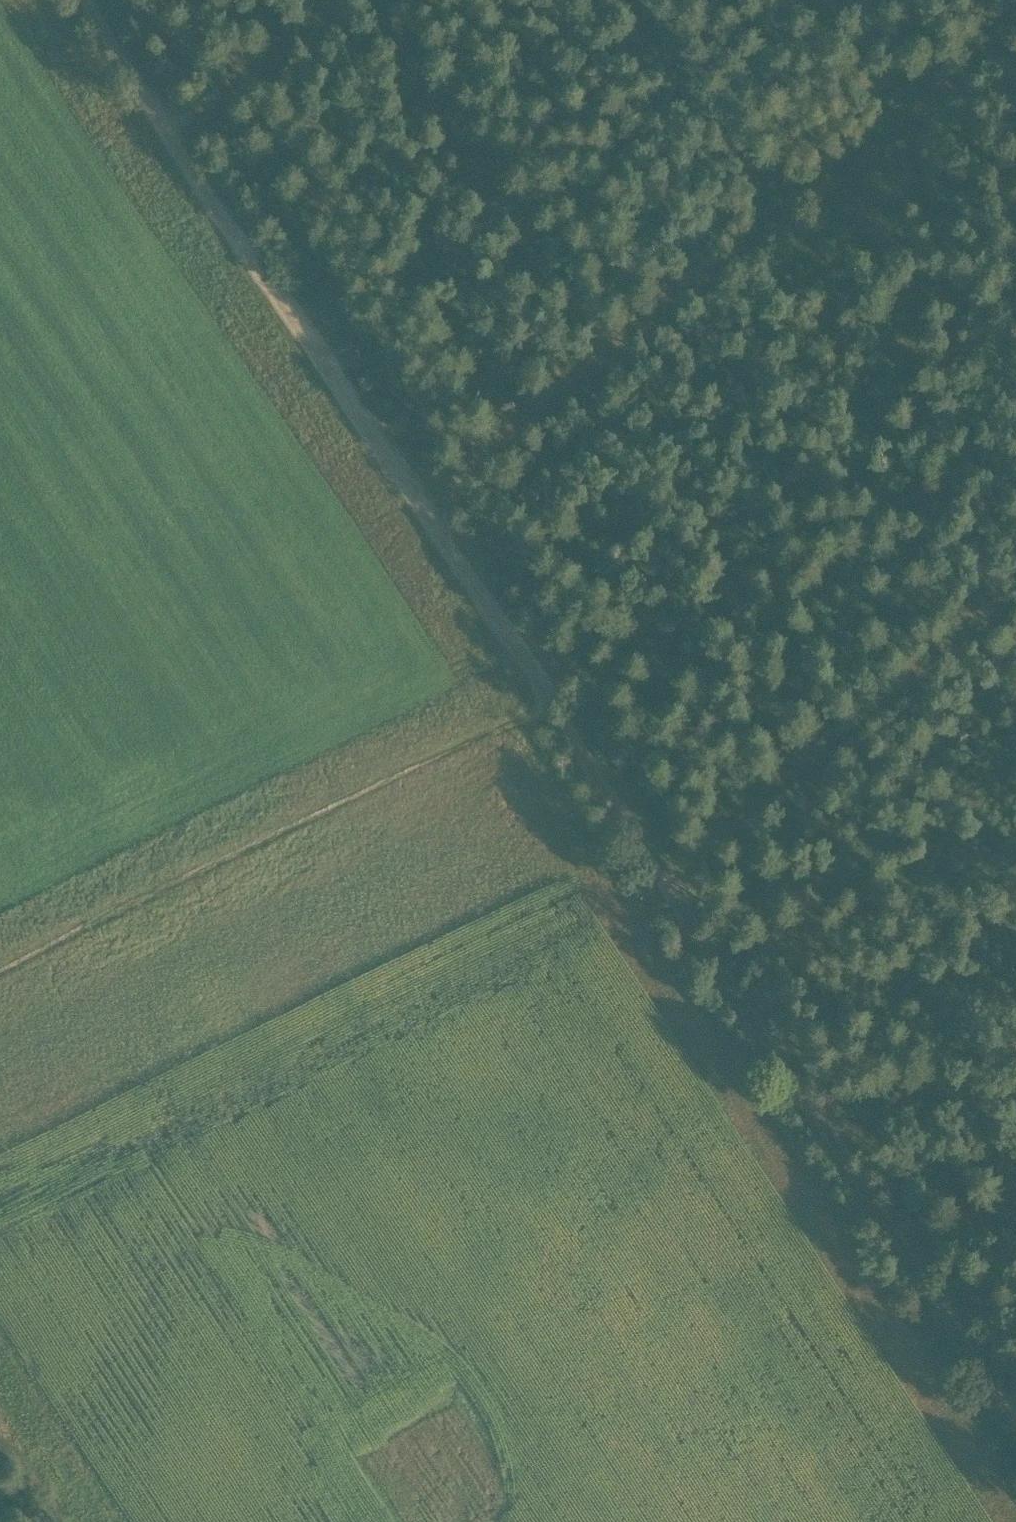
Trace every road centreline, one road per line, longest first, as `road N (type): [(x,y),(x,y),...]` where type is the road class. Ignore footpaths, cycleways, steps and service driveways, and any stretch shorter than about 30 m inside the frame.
road 1 (track): [(1015,1444),(415,512)]
road 2 (track): [(415,512),(1015,33)]
road 3 (track): [(415,512),(85,0)]
road 4 (track): [(0,961),(533,696)]
road 5 (track): [(1015,598),(659,892)]
road 6 (track): [(171,137),(340,0)]
road 7 (track): [(913,1284),(1015,1199)]

